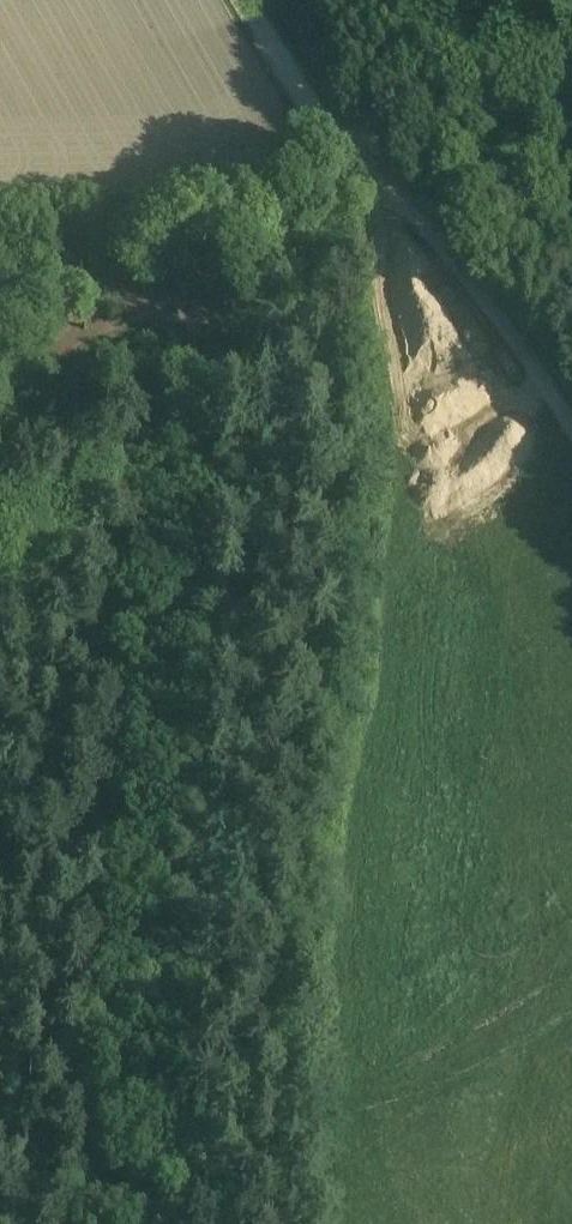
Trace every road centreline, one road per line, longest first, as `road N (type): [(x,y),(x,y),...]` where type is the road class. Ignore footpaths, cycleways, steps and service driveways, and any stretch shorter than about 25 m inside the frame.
road 1 (track): [(0,385),(221,285),(348,151)]
road 2 (unclassified): [(571,431),(544,379),(348,151)]
road 3 (unclassified): [(250,0),(348,151)]

